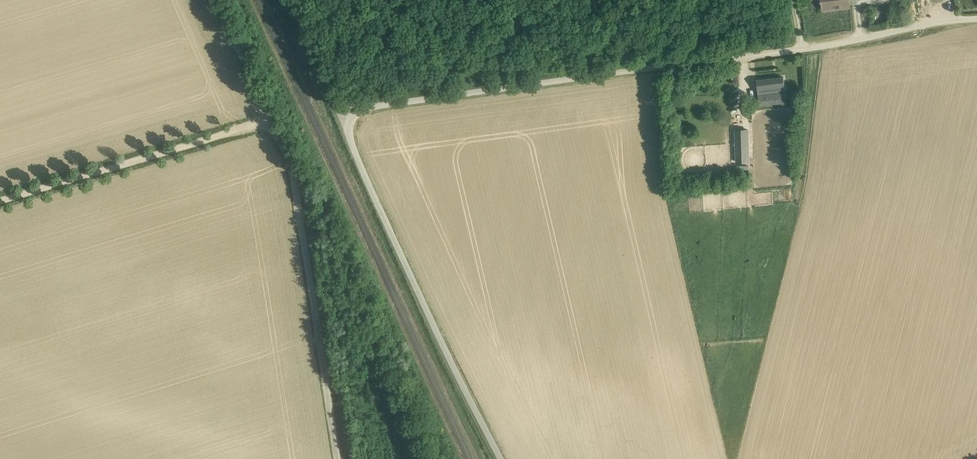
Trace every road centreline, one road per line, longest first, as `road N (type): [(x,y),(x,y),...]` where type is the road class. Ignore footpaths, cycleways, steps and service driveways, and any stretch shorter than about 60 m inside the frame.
road 1 (unclassified): [(500,458),(337,114),(976,17)]
road 2 (track): [(0,197),(242,128),(279,133),(292,155),(337,458)]
road 3 (track): [(337,114),(285,0)]

